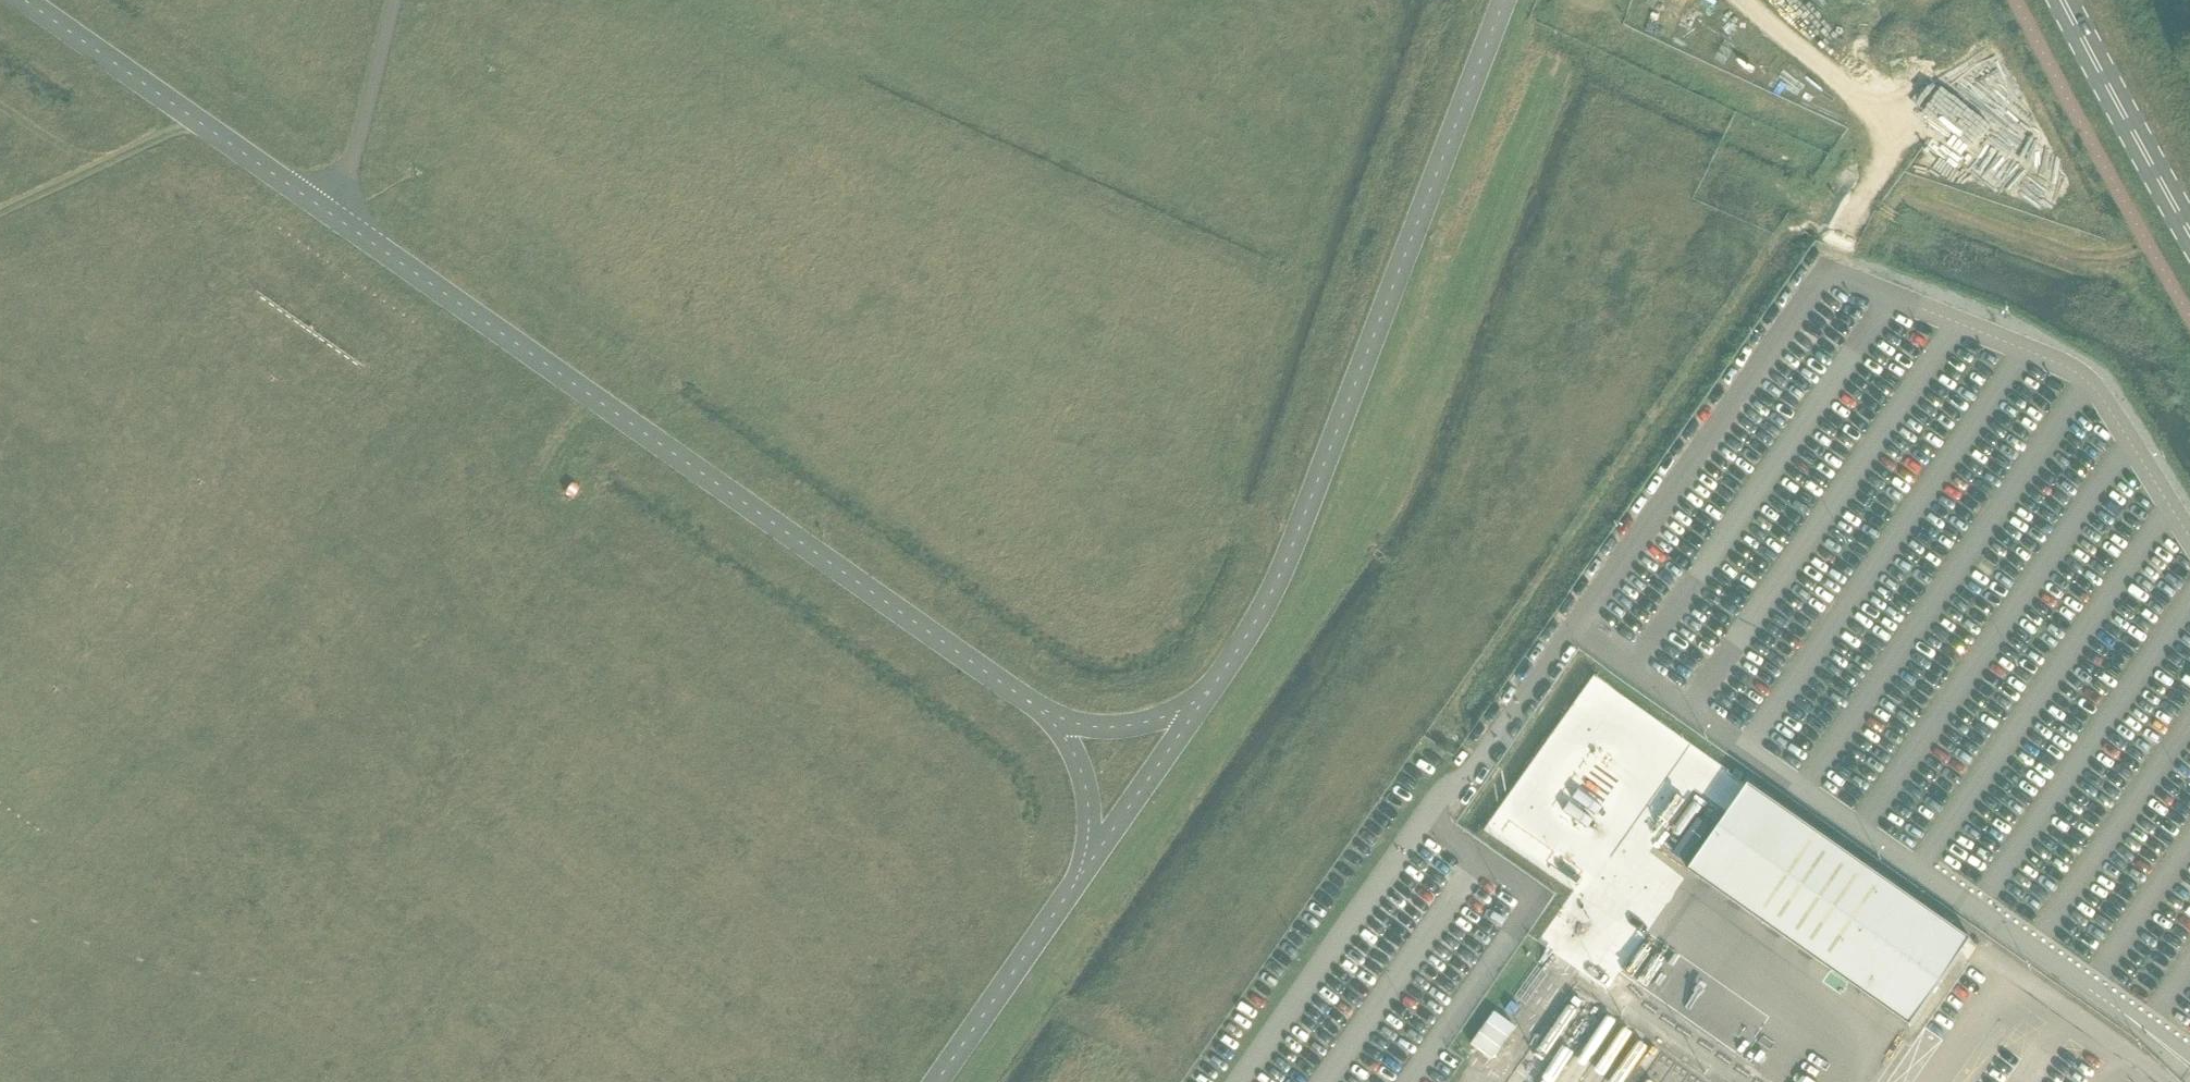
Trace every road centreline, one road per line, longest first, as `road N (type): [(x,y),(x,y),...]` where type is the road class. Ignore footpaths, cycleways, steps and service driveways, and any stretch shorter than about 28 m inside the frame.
road 1 (secondary): [(2189,237),(2063,0)]

